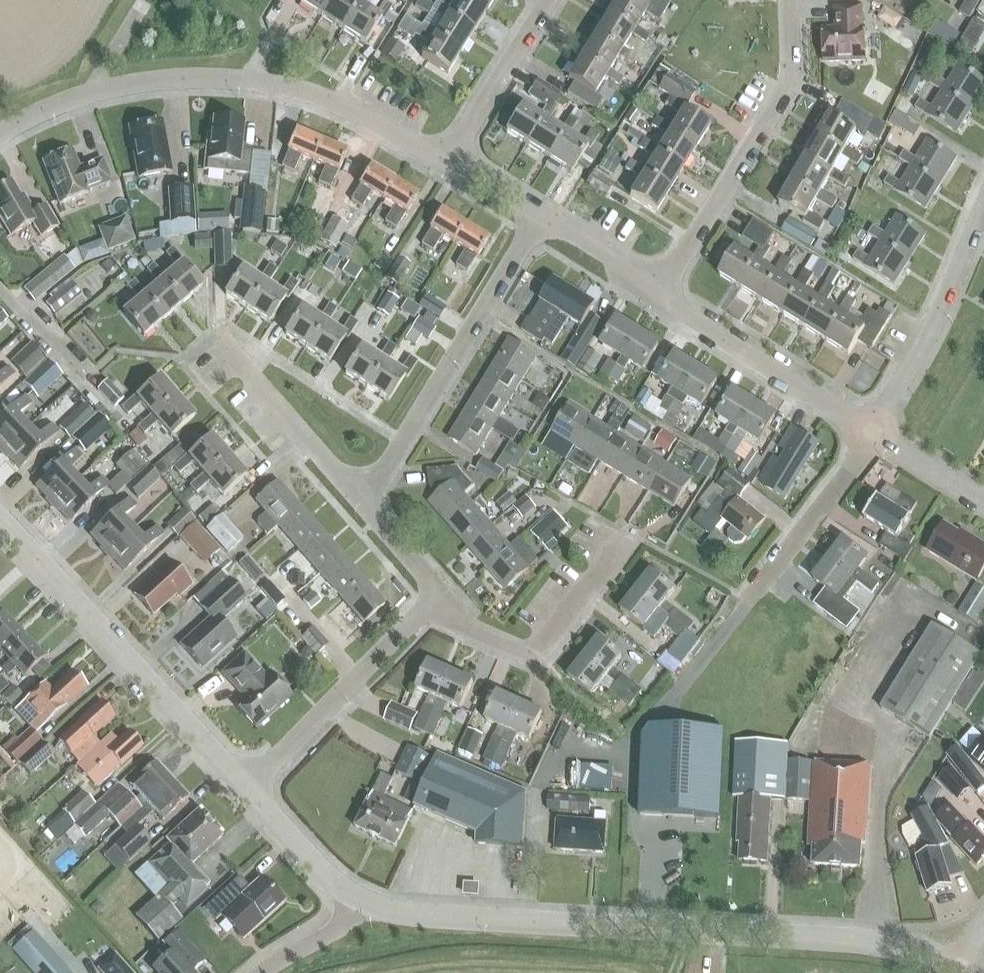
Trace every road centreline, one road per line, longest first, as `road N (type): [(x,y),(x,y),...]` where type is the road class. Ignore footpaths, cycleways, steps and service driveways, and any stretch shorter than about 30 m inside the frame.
road 1 (tertiary): [(957,972),(867,939),(406,913),(359,899)]
road 2 (residential): [(451,164),(313,93),(211,77),(91,91),(0,133)]
road 3 (tertiary): [(245,789),(0,522)]
road 4 (residential): [(356,495),(388,464),(541,212)]
road 5 (residential): [(656,293),(786,88),(788,0)]
road 6 (residential): [(683,683),(872,431)]
road 7 (residential): [(245,789),(442,596)]
road 8 (residential): [(872,431),(656,293)]
road 9 (residential): [(872,431),(947,294),(983,202)]
road 10 (residential): [(624,540),(537,647),(519,649),(471,628),(442,596)]
road 11 (residential): [(356,495),(220,340)]
road 12 (residential): [(451,164),(547,0)]
road 13 (tertiary): [(359,899),(317,867),(245,789)]
road 14 (residential): [(656,293),(541,212)]
road 15 (residential): [(442,596),(356,495)]
road 16 (residential): [(983,500),(872,431)]
road 17 (residential): [(359,899),(332,931),(258,972)]

